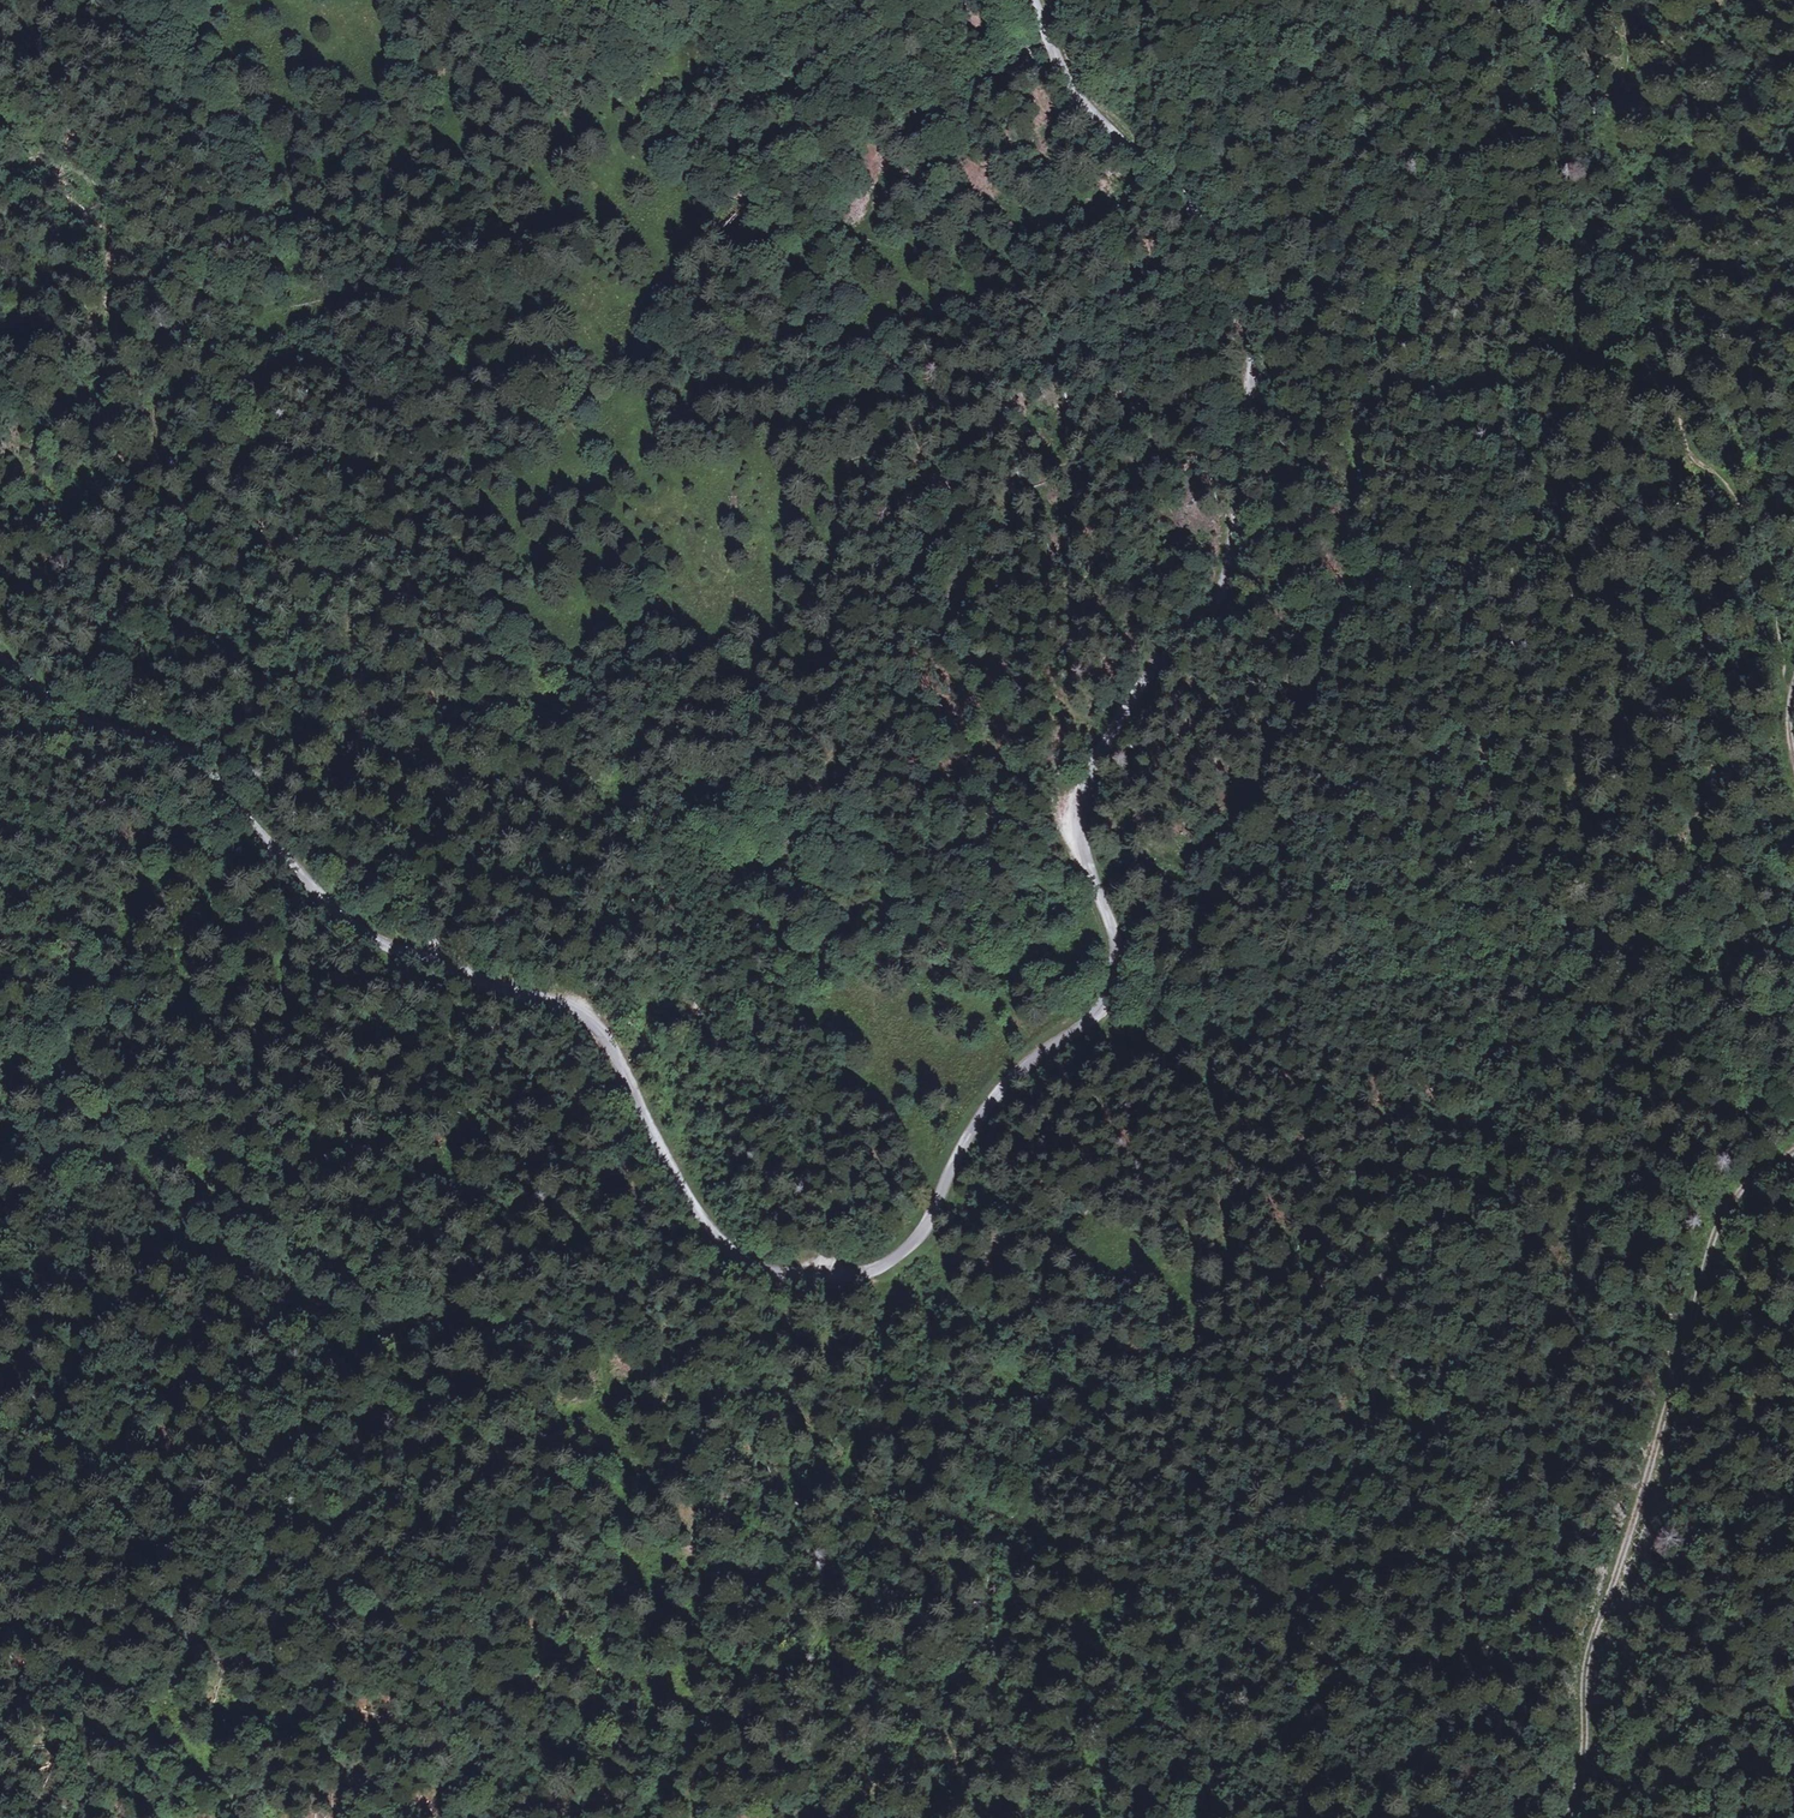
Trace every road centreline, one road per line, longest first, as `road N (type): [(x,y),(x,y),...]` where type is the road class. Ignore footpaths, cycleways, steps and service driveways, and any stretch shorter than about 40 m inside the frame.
road 1 (tertiary): [(0,665),(212,779),(320,890),(381,938),(588,1019),(629,1064),(668,1145),(751,1260),(803,1287),(862,1288),(891,1278),(913,1261),(992,1102),(1089,1009),(1111,976),(1111,928),(1089,855),(1081,787),(1125,695),(1214,590),(1236,532),(1255,343),(1250,248),(1053,32),(1043,0)]
road 2 (track): [(1793,1145),(1728,1202),(1576,1698),(1578,1732),(1560,1817)]
road 3 (track): [(1793,668),(1757,531),(1685,446),(1681,302),(1633,193),(1618,100),(1626,30),(1607,0)]

